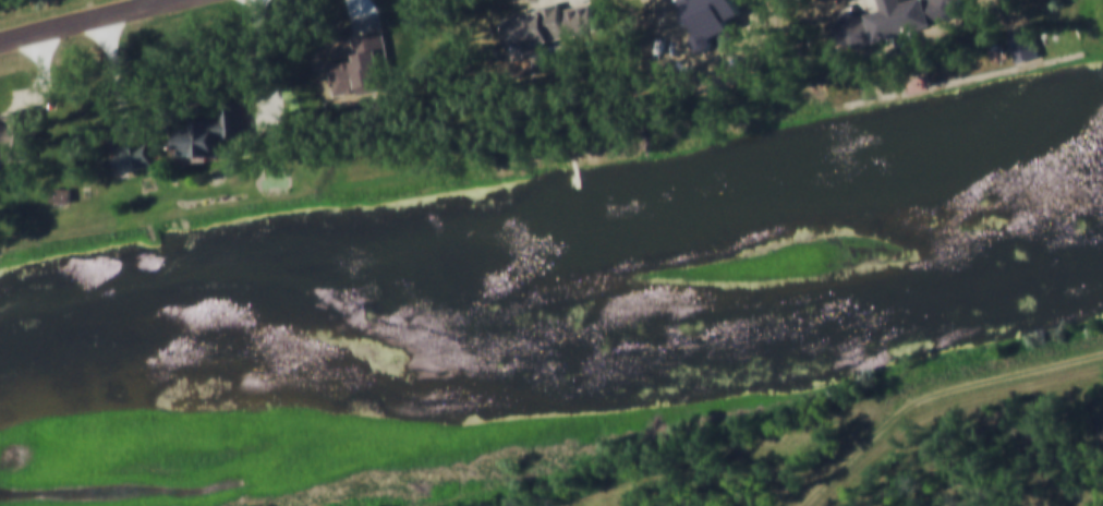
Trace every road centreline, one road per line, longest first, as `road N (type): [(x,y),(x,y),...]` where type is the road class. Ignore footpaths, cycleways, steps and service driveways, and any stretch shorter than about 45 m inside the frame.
road 1 (track): [(801,505),(921,399),(1102,355)]
road 2 (residential): [(0,44),(179,0)]

